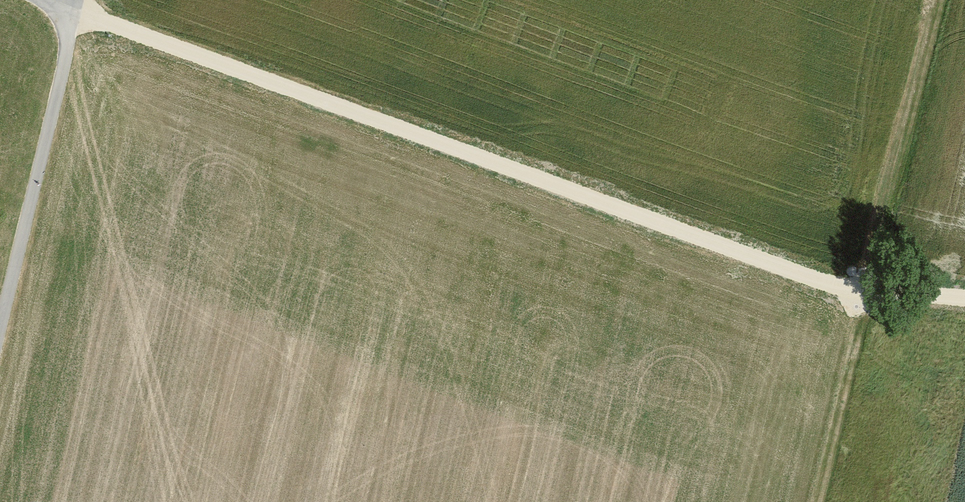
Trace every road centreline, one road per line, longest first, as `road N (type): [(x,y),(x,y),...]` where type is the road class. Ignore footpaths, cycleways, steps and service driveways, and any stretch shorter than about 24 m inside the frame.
road 1 (track): [(964,300),(872,293),(792,272),(76,14)]
road 2 (track): [(938,0),(820,501)]
road 3 (unclassified): [(76,14),(0,338)]

